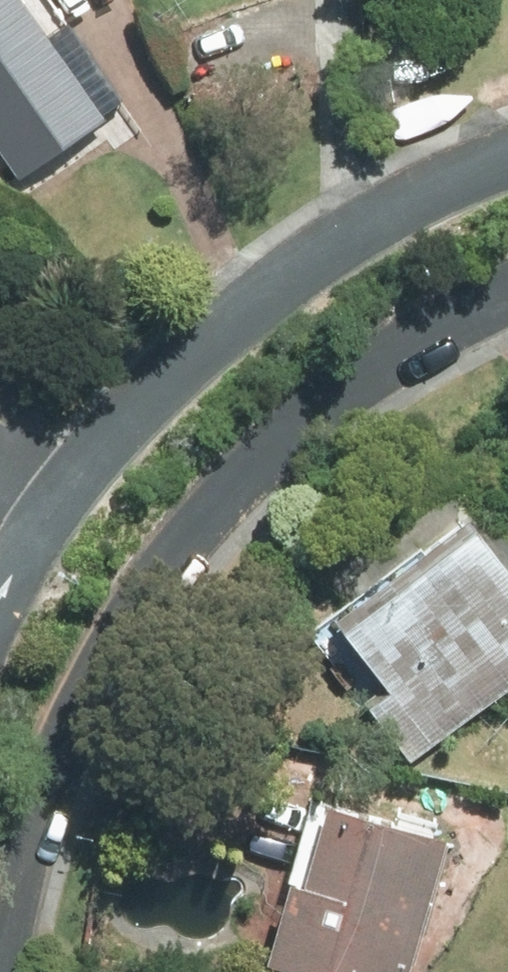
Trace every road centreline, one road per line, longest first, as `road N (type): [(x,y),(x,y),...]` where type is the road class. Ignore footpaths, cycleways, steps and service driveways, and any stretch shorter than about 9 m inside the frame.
road 1 (residential): [(507,292),(363,364),(222,487),(117,607),(34,759),(0,882)]
road 2 (residential): [(0,587),(131,412),(291,264),(507,156)]

